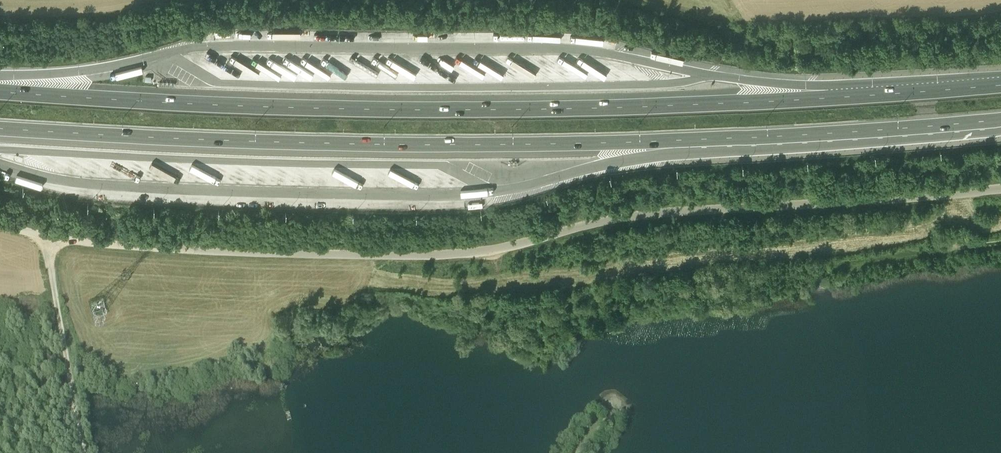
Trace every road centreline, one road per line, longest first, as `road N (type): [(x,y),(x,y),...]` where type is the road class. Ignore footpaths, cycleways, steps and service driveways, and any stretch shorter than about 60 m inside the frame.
road 1 (unclassified): [(1000,182),(614,214),(476,250),(310,250),(74,235),(0,220)]
road 2 (motorway): [(879,84),(382,99),(0,80)]
road 3 (motorway): [(0,117),(378,133),(712,128)]
road 4 (motorway): [(712,128),(1000,109)]
road 5 (track): [(46,232),(83,452)]
road 6 (motorway): [(534,175),(712,128)]
road 7 (motorway): [(879,84),(735,70)]
road 8 (motorway): [(1000,74),(879,84)]

